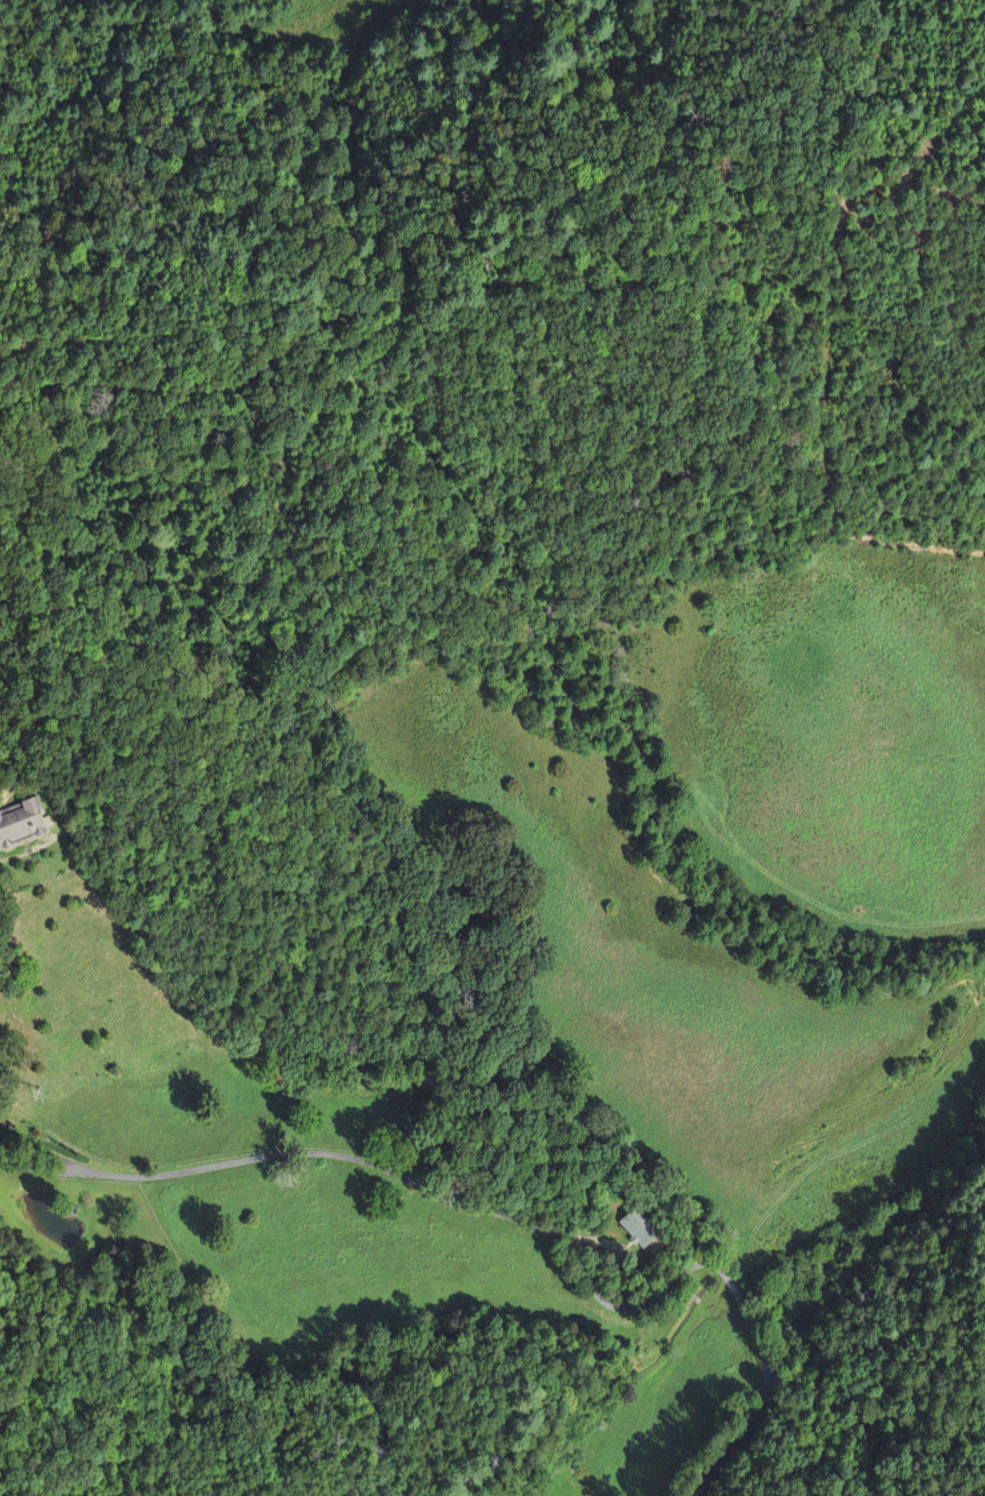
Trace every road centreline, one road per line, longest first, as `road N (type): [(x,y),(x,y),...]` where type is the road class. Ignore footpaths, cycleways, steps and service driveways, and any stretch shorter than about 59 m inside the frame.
road 1 (residential): [(701,1495),(767,1392),(750,1314),(728,1276),(704,1262),(647,1301),(609,1304),(552,1231)]
road 2 (residential): [(434,1191),(552,1231)]

